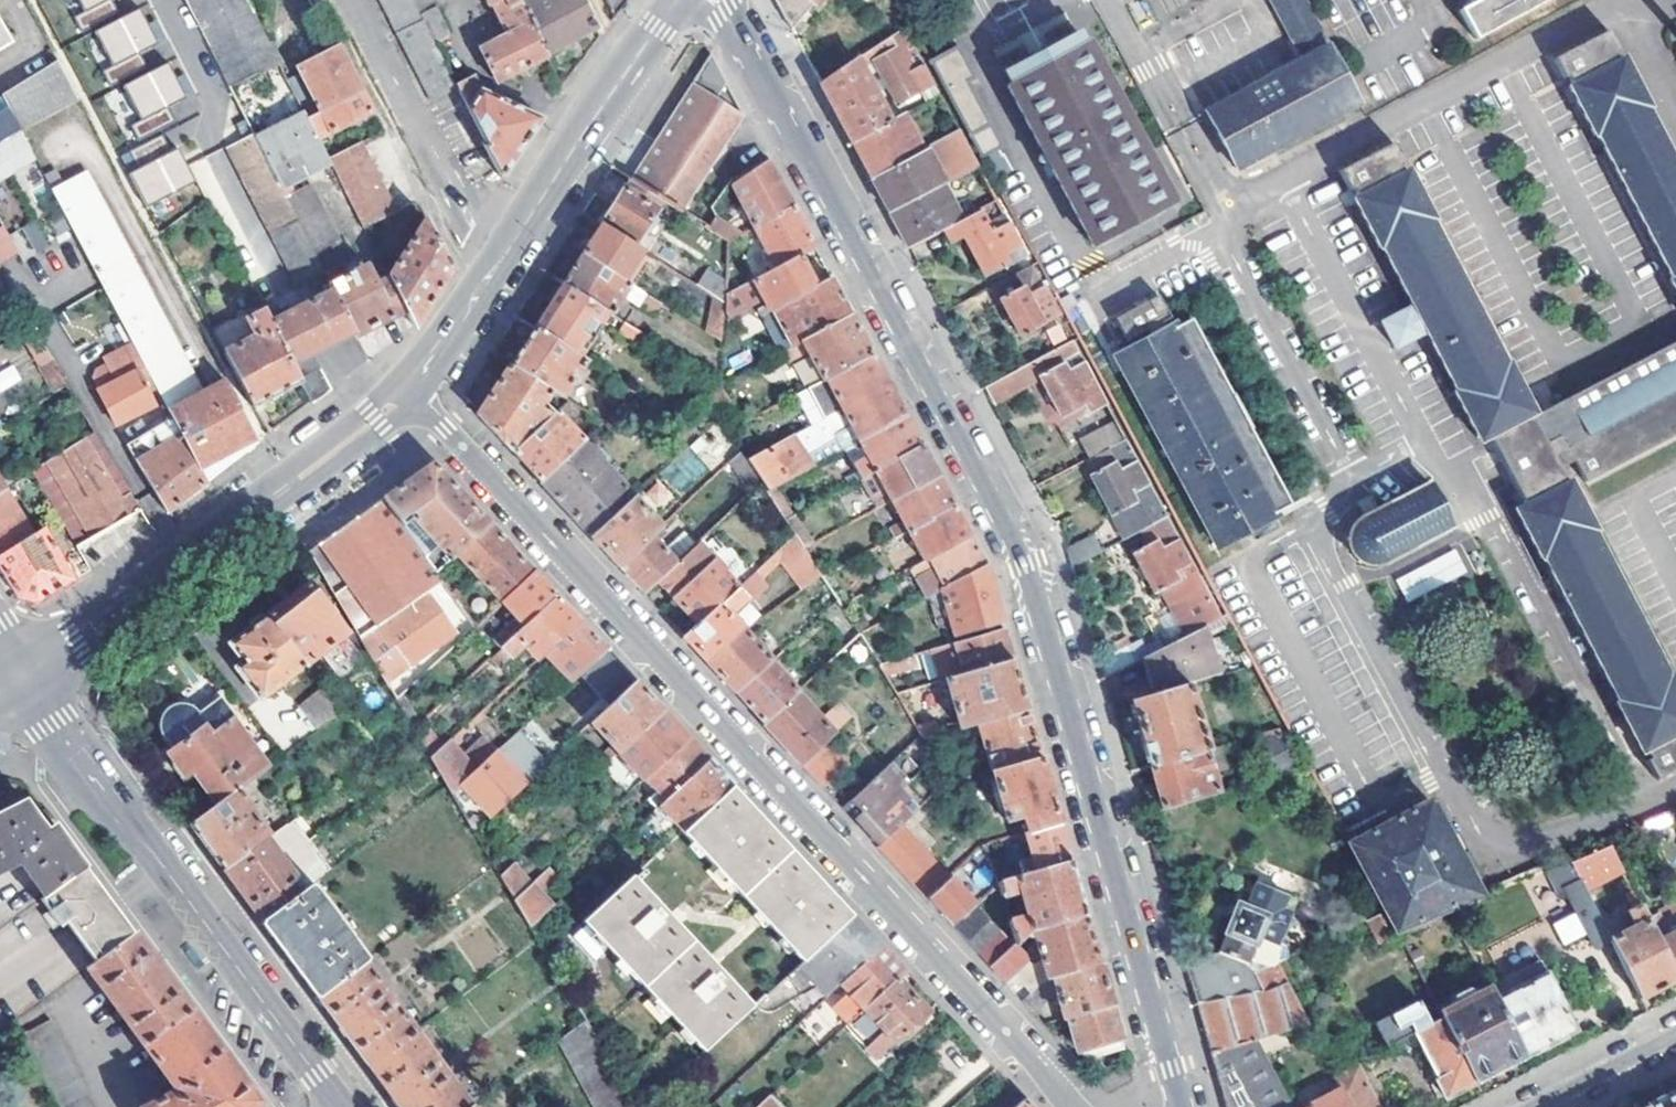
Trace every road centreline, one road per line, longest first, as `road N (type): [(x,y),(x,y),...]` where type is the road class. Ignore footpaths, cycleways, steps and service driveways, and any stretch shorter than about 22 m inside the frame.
road 1 (tertiary): [(1181,1106),(1020,568),(720,0)]
road 2 (residential): [(406,386),(1072,1106)]
road 3 (tertiary): [(22,676),(340,1106)]
road 4 (secondary): [(22,676),(285,486),(406,386)]
road 5 (secondary): [(406,386),(677,0)]
road 6 (residential): [(1530,1106),(1675,1032)]

